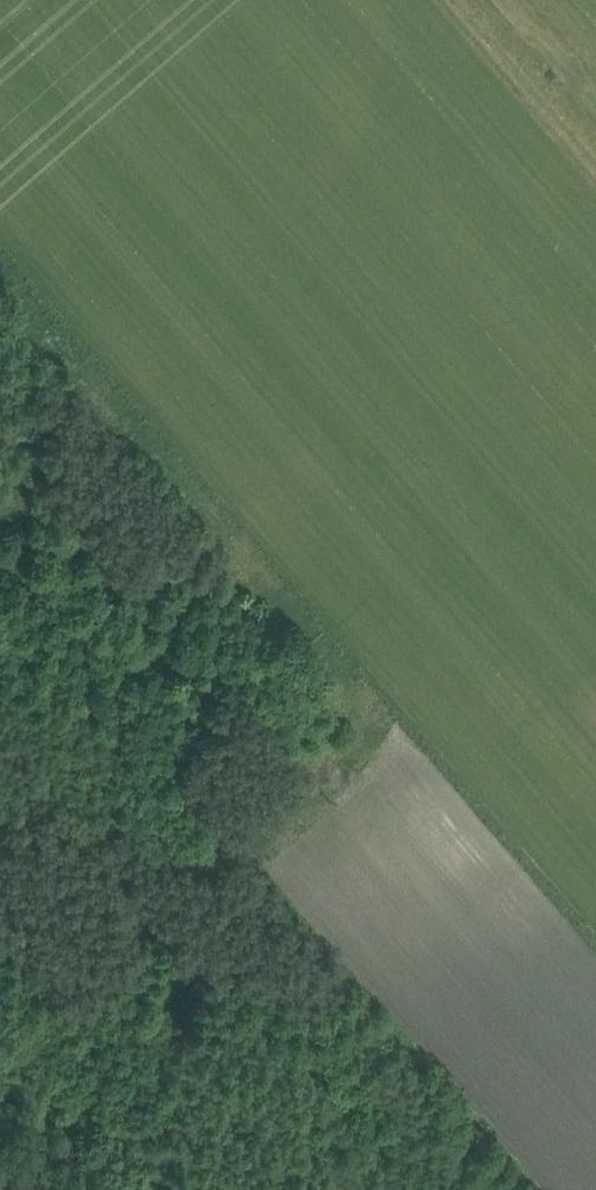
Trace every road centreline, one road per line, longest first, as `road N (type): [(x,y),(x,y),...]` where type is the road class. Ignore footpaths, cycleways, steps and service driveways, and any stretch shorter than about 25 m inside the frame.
road 1 (track): [(162,1189),(0,999)]

